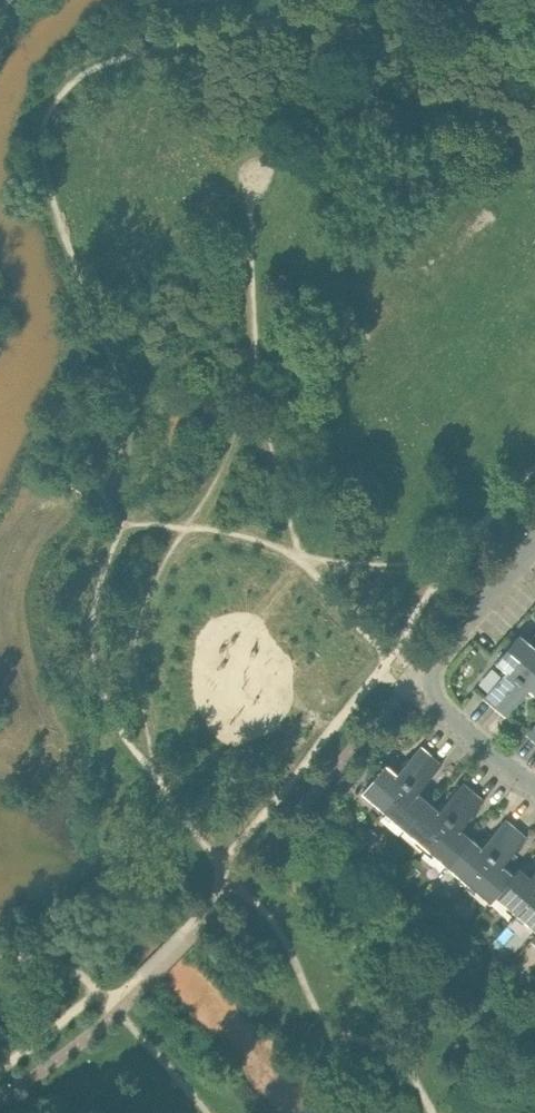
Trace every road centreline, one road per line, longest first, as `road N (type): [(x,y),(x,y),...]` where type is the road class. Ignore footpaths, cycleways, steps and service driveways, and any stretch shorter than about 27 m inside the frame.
road 1 (residential): [(534,785),(446,713),(431,691),(435,659),(534,543)]

